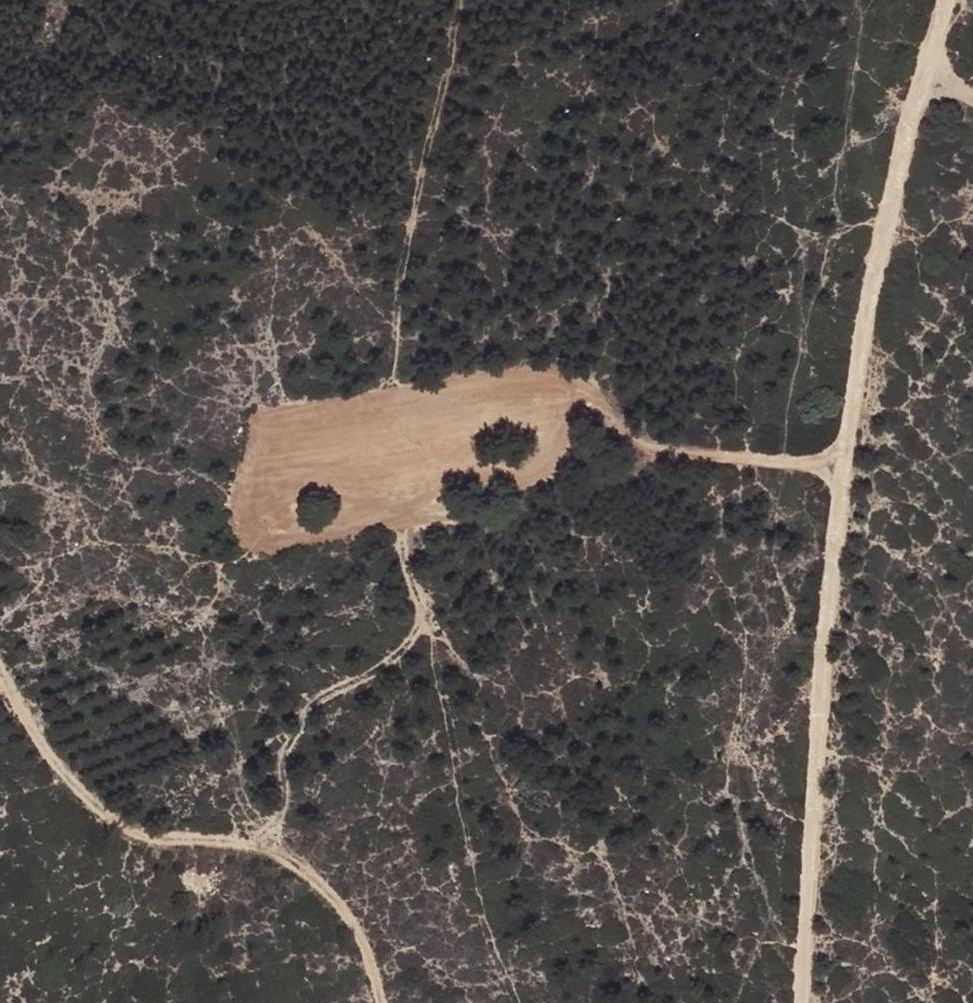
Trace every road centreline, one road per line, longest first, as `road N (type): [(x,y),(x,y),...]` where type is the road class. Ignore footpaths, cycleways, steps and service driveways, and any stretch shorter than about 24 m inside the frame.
road 1 (track): [(947,0),(875,248),(835,490),(800,1002)]
road 2 (track): [(382,1002),(341,906),(319,881),(249,844),(146,832),(110,815),(64,776),(0,672)]

